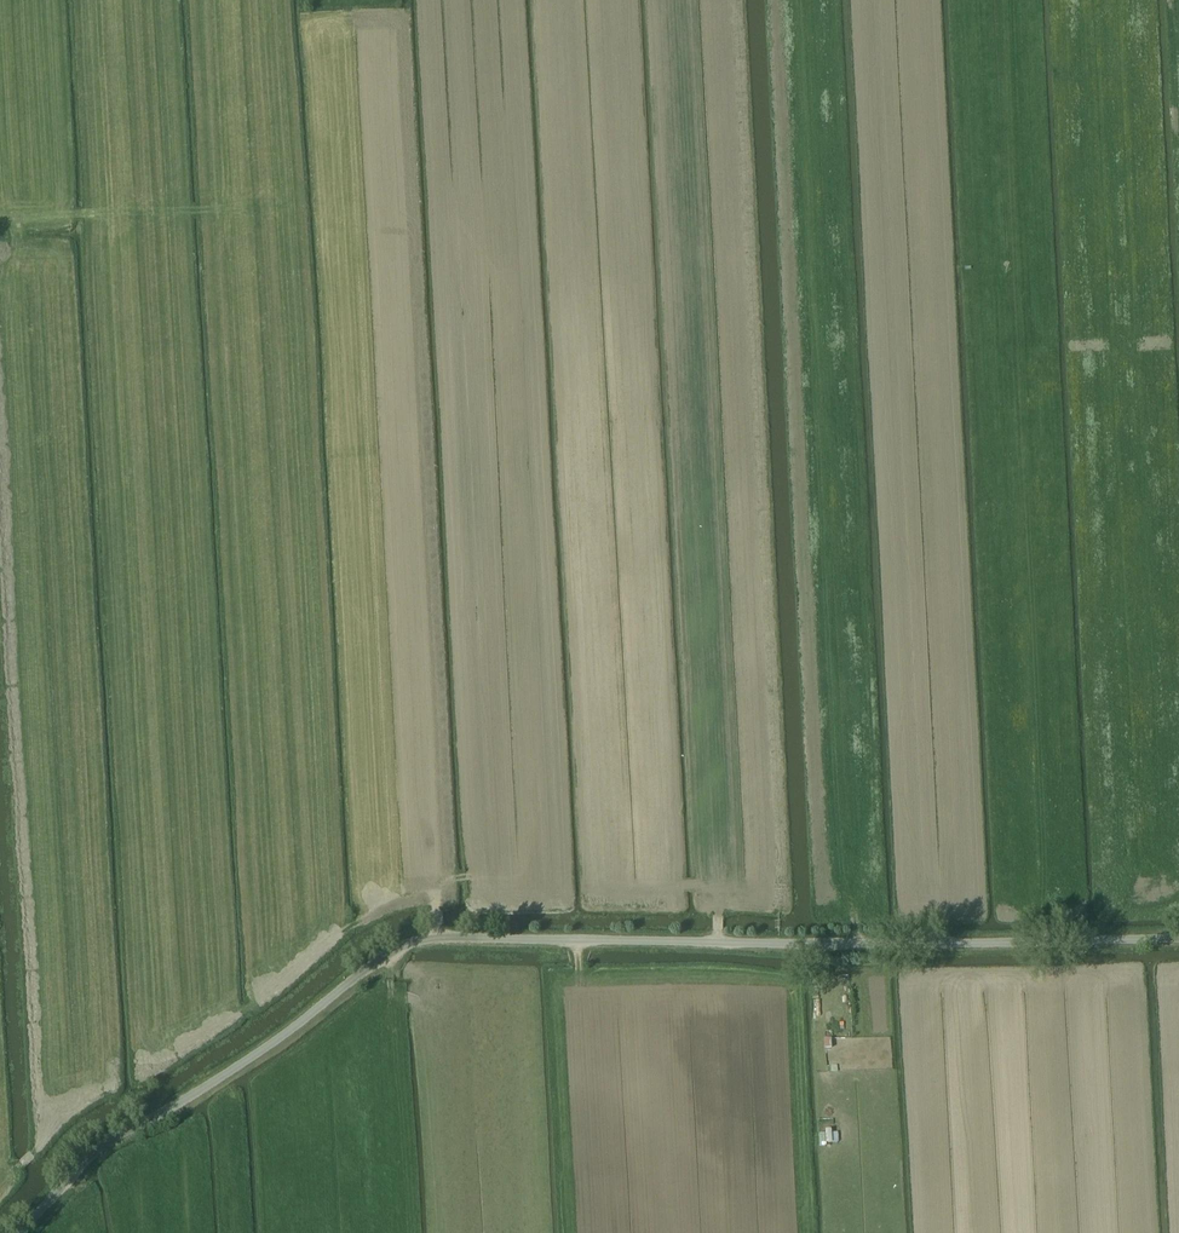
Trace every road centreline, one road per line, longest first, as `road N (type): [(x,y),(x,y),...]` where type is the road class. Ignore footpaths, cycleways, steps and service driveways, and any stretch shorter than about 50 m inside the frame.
road 1 (unclassified): [(21,1232),(107,1143),(252,1056),(368,968),(426,939),(1178,937)]
road 2 (track): [(0,217),(235,209)]
road 3 (track): [(437,938),(433,897),(338,932)]

